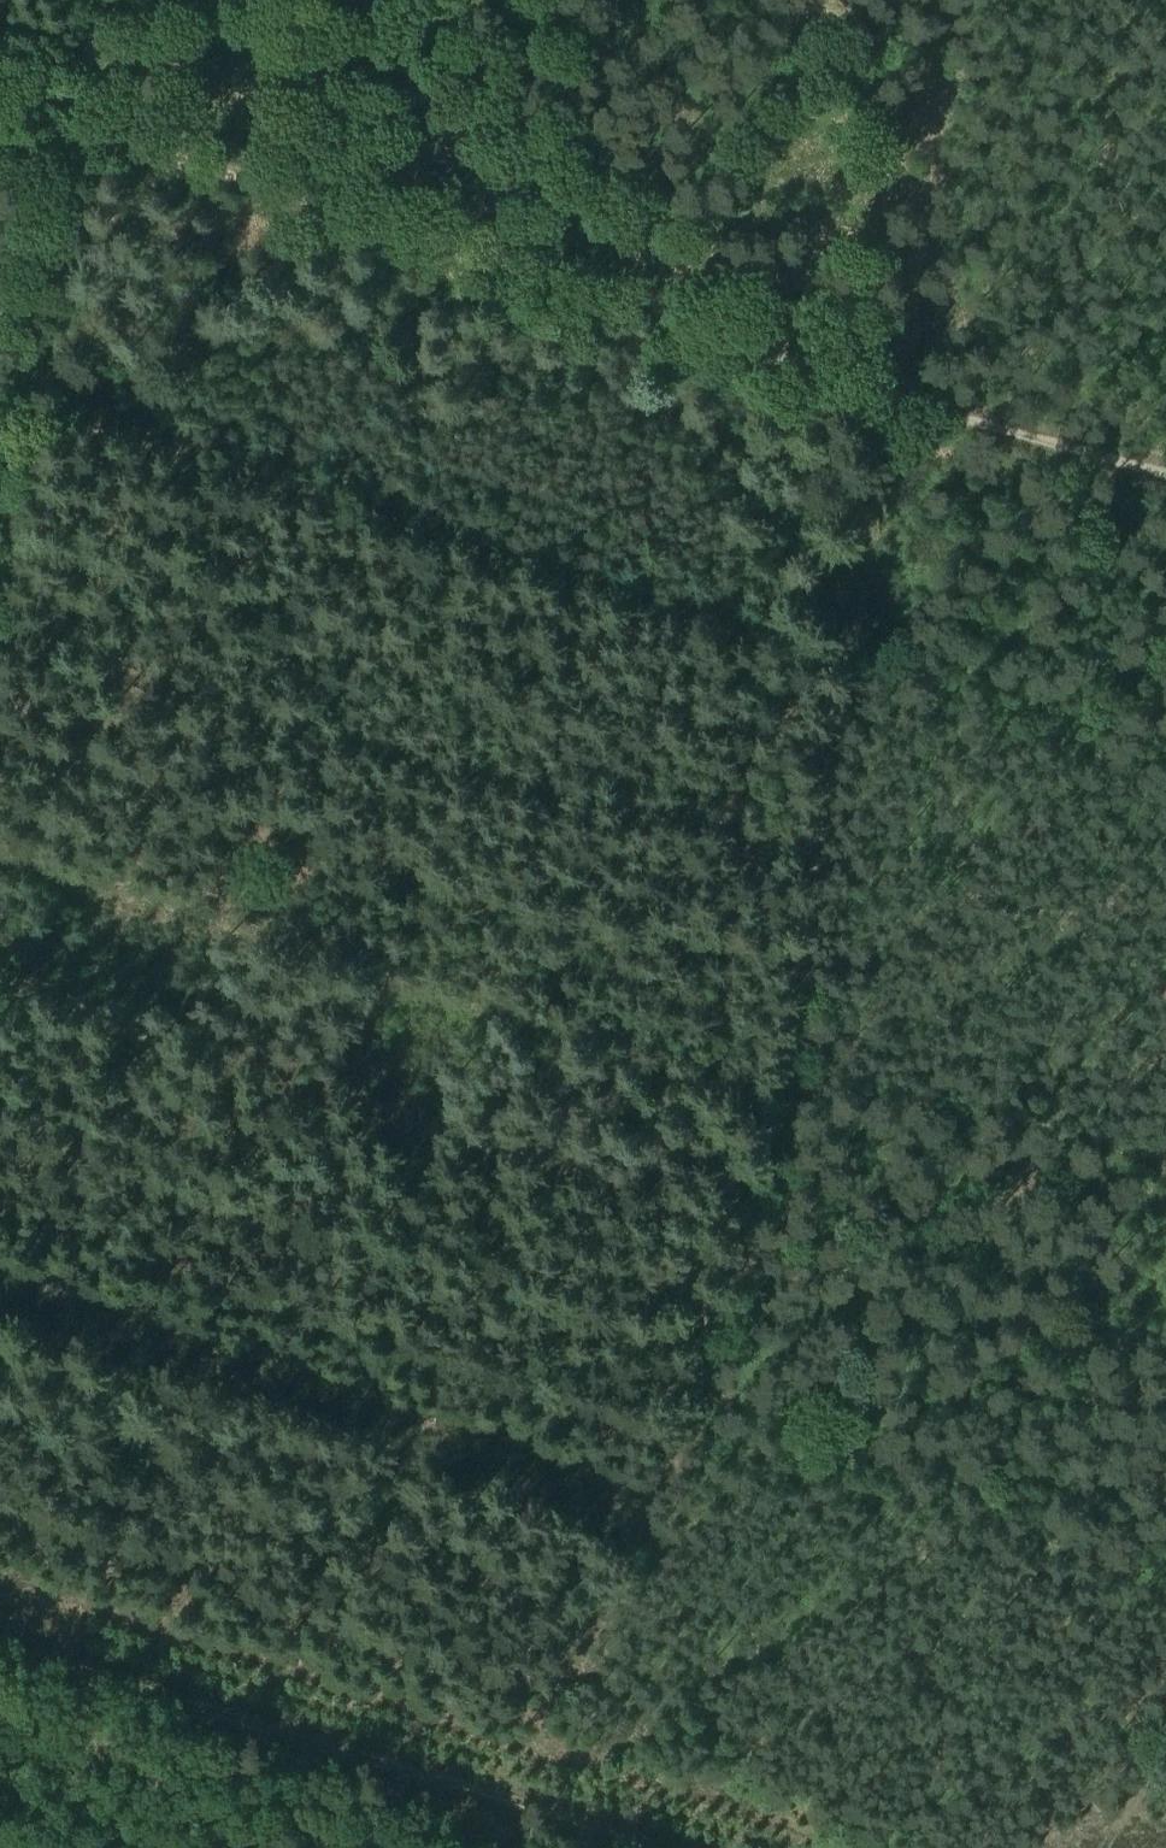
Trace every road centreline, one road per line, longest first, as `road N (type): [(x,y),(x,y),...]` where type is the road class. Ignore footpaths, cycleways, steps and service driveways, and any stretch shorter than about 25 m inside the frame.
road 1 (track): [(0,123),(151,149),(893,397),(1165,474)]
road 2 (track): [(0,1644),(675,1847)]
road 3 (track): [(0,541),(98,0)]

